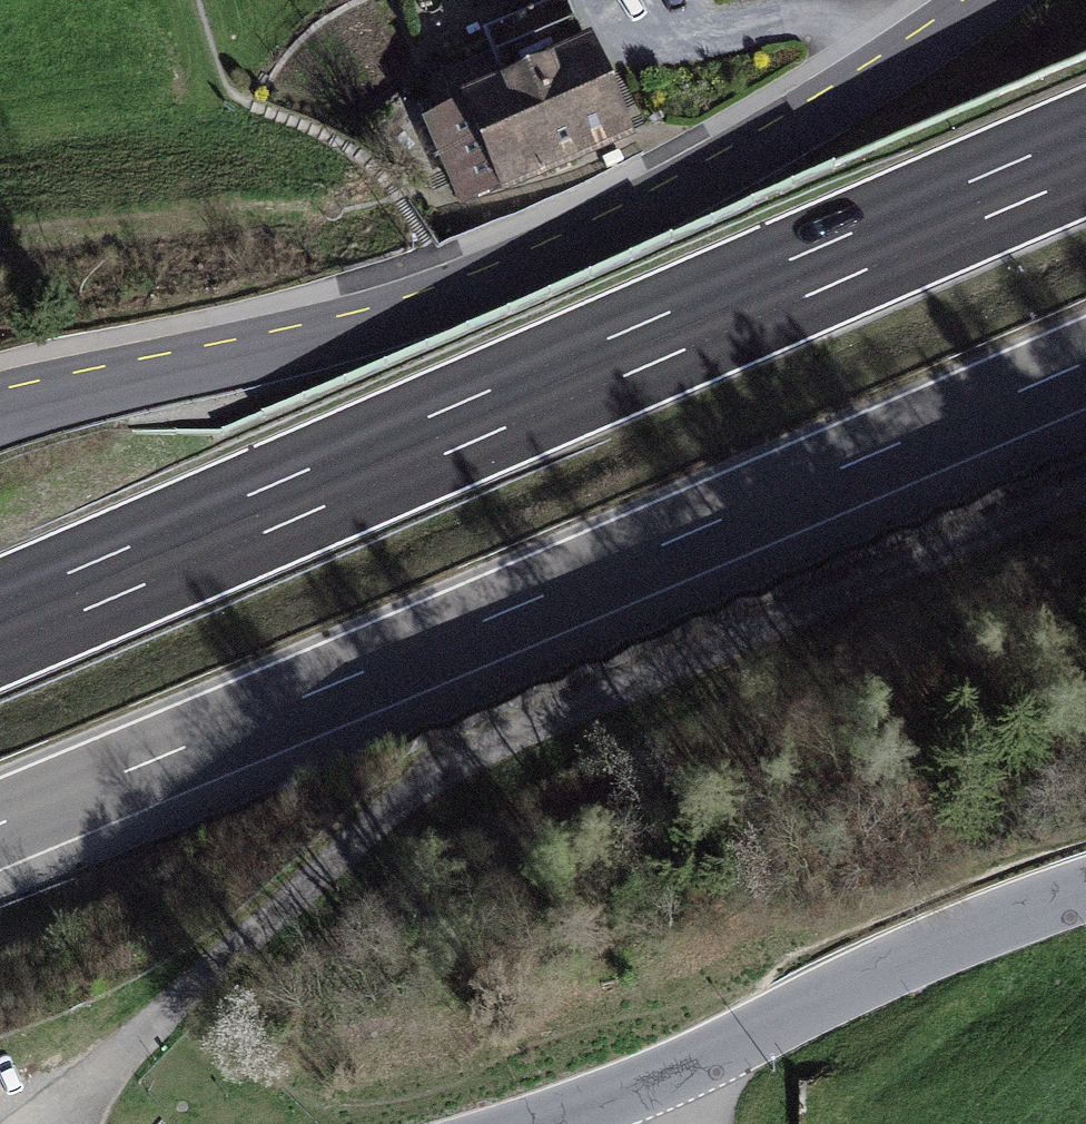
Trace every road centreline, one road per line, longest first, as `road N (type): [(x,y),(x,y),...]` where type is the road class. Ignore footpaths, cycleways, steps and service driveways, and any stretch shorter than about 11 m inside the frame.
road 1 (track): [(1085,499),(562,716),(446,776),(367,832),(212,967),(61,1123)]
road 2 (motorway): [(1085,152),(0,623)]
road 3 (motorway): [(0,825),(1085,364)]
road 4 (tertiary): [(0,409),(298,342),(456,296),(782,142),(987,0)]
road 5 (tertiary): [(1085,886),(924,949),(683,1067),(538,1123)]

